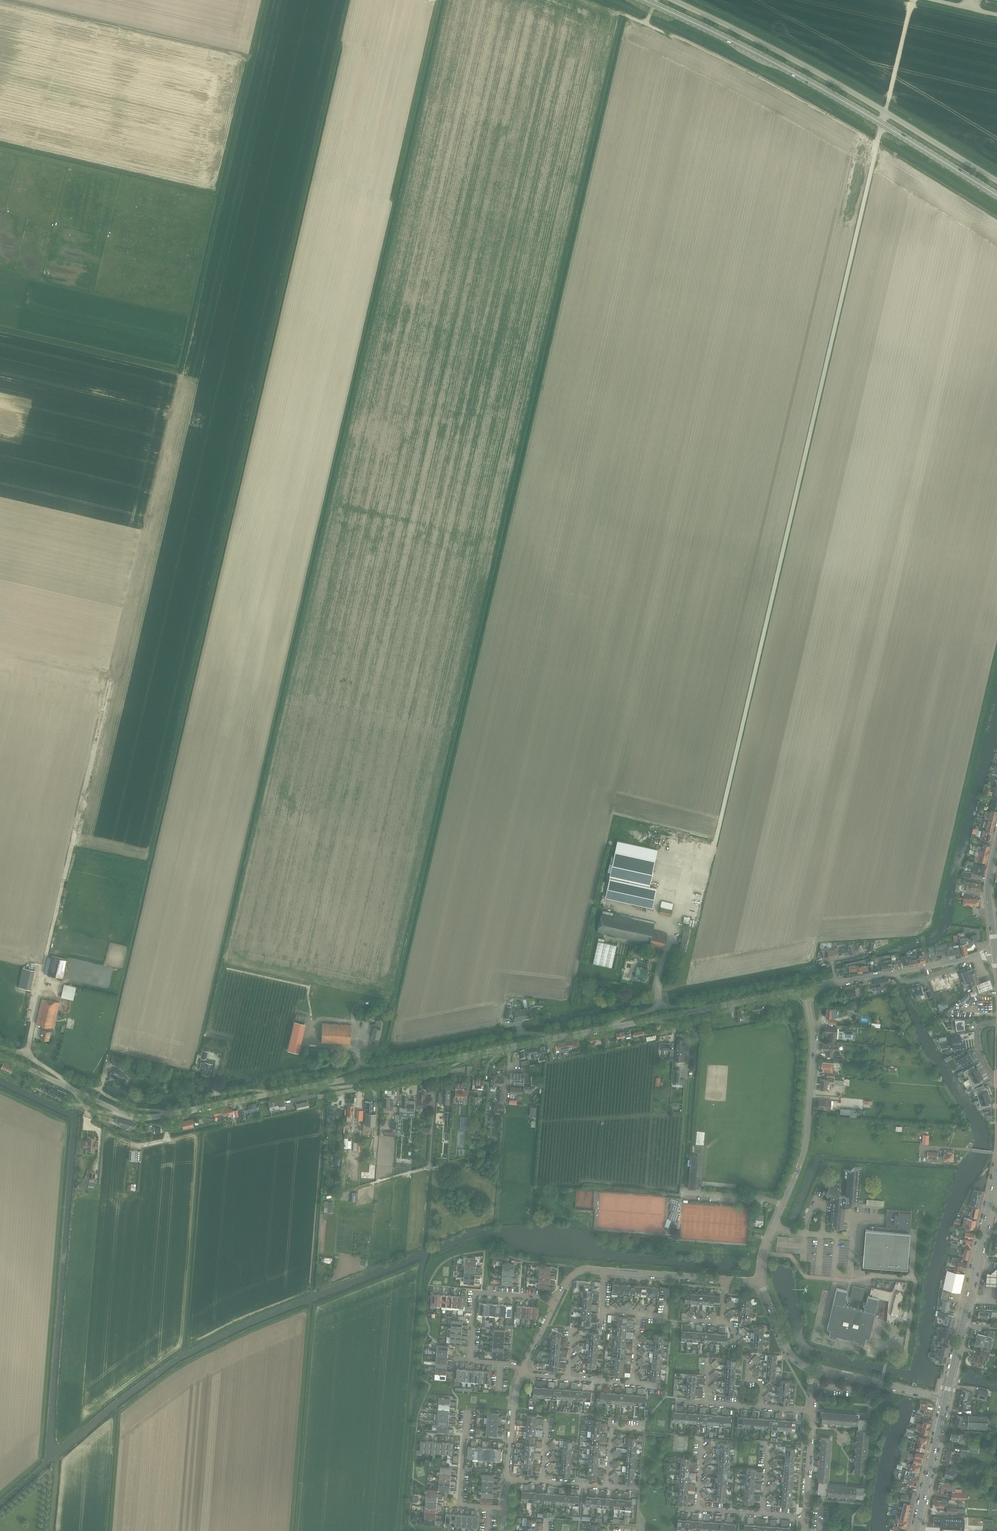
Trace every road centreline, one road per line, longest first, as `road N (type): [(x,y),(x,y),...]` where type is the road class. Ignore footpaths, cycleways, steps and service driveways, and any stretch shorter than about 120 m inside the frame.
road 1 (track): [(627,16),(621,13),(386,999)]
road 2 (track): [(715,843),(882,124)]
road 3 (secondary): [(996,195),(807,81),(644,0)]
road 4 (unclassified): [(996,181),(824,76),(674,0)]
road 5 (unclassified): [(473,1055),(792,992),(809,996)]
road 6 (track): [(702,0),(996,166)]
road 7 (track): [(931,966),(922,936),(934,920),(996,651)]
road 8 (unclassified): [(298,1089),(139,1117),(0,1055)]
road 9 (unclassified): [(783,1205),(807,1135),(809,996)]
road 10 (track): [(438,0),(391,202)]
road 11 (residential): [(522,1370),(471,1361),(476,1293),(554,1305)]
road 12 (unclassified): [(809,996),(821,987),(996,952)]
road 13 (tertiary): [(962,1326),(996,1172)]
road 14 (track): [(110,679),(75,831)]
road 15 (unclassified): [(320,1085),(473,1055)]
road 16 (residential): [(505,1508),(459,1505),(468,1411)]
road 17 (tertiary): [(916,1530),(946,1400)]
road 18 (unclassified): [(946,1400),(818,1370)]
road 19 (track): [(912,0),(882,124)]
road 20 (unclassified): [(725,1280),(605,1271)]

